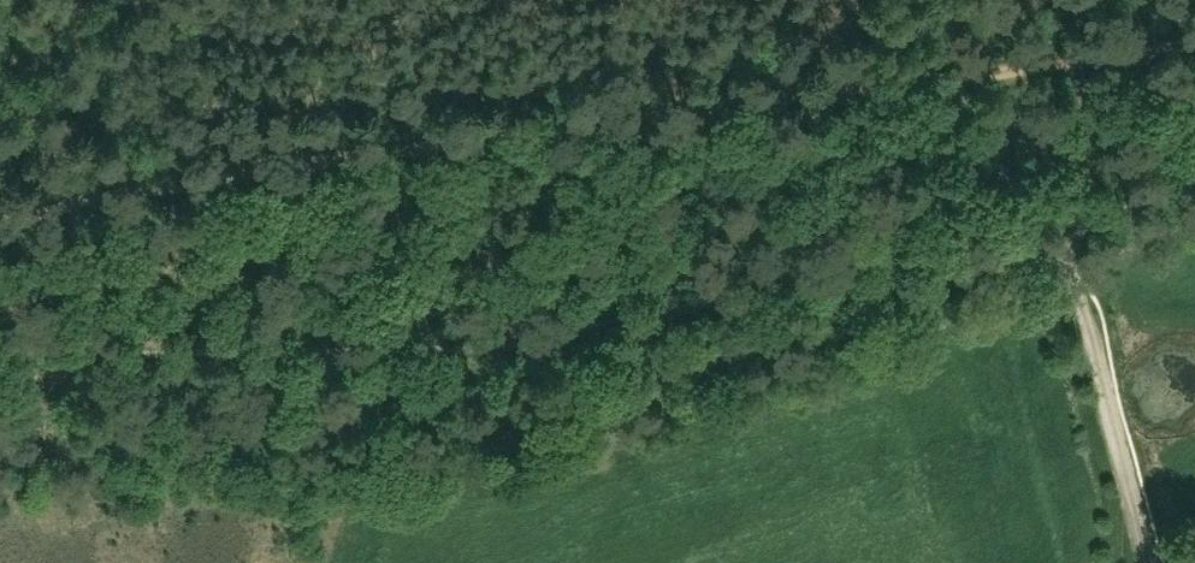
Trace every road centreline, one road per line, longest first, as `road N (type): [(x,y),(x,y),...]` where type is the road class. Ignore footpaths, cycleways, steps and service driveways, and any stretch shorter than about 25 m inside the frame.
road 1 (track): [(0,215),(94,203),(360,127),(598,103)]
road 2 (track): [(598,103),(1194,34)]
road 3 (track): [(598,103),(878,175),(1053,256)]
road 4 (track): [(1053,256),(1074,286),(1148,562)]
road 5 (track): [(0,86),(146,0)]

